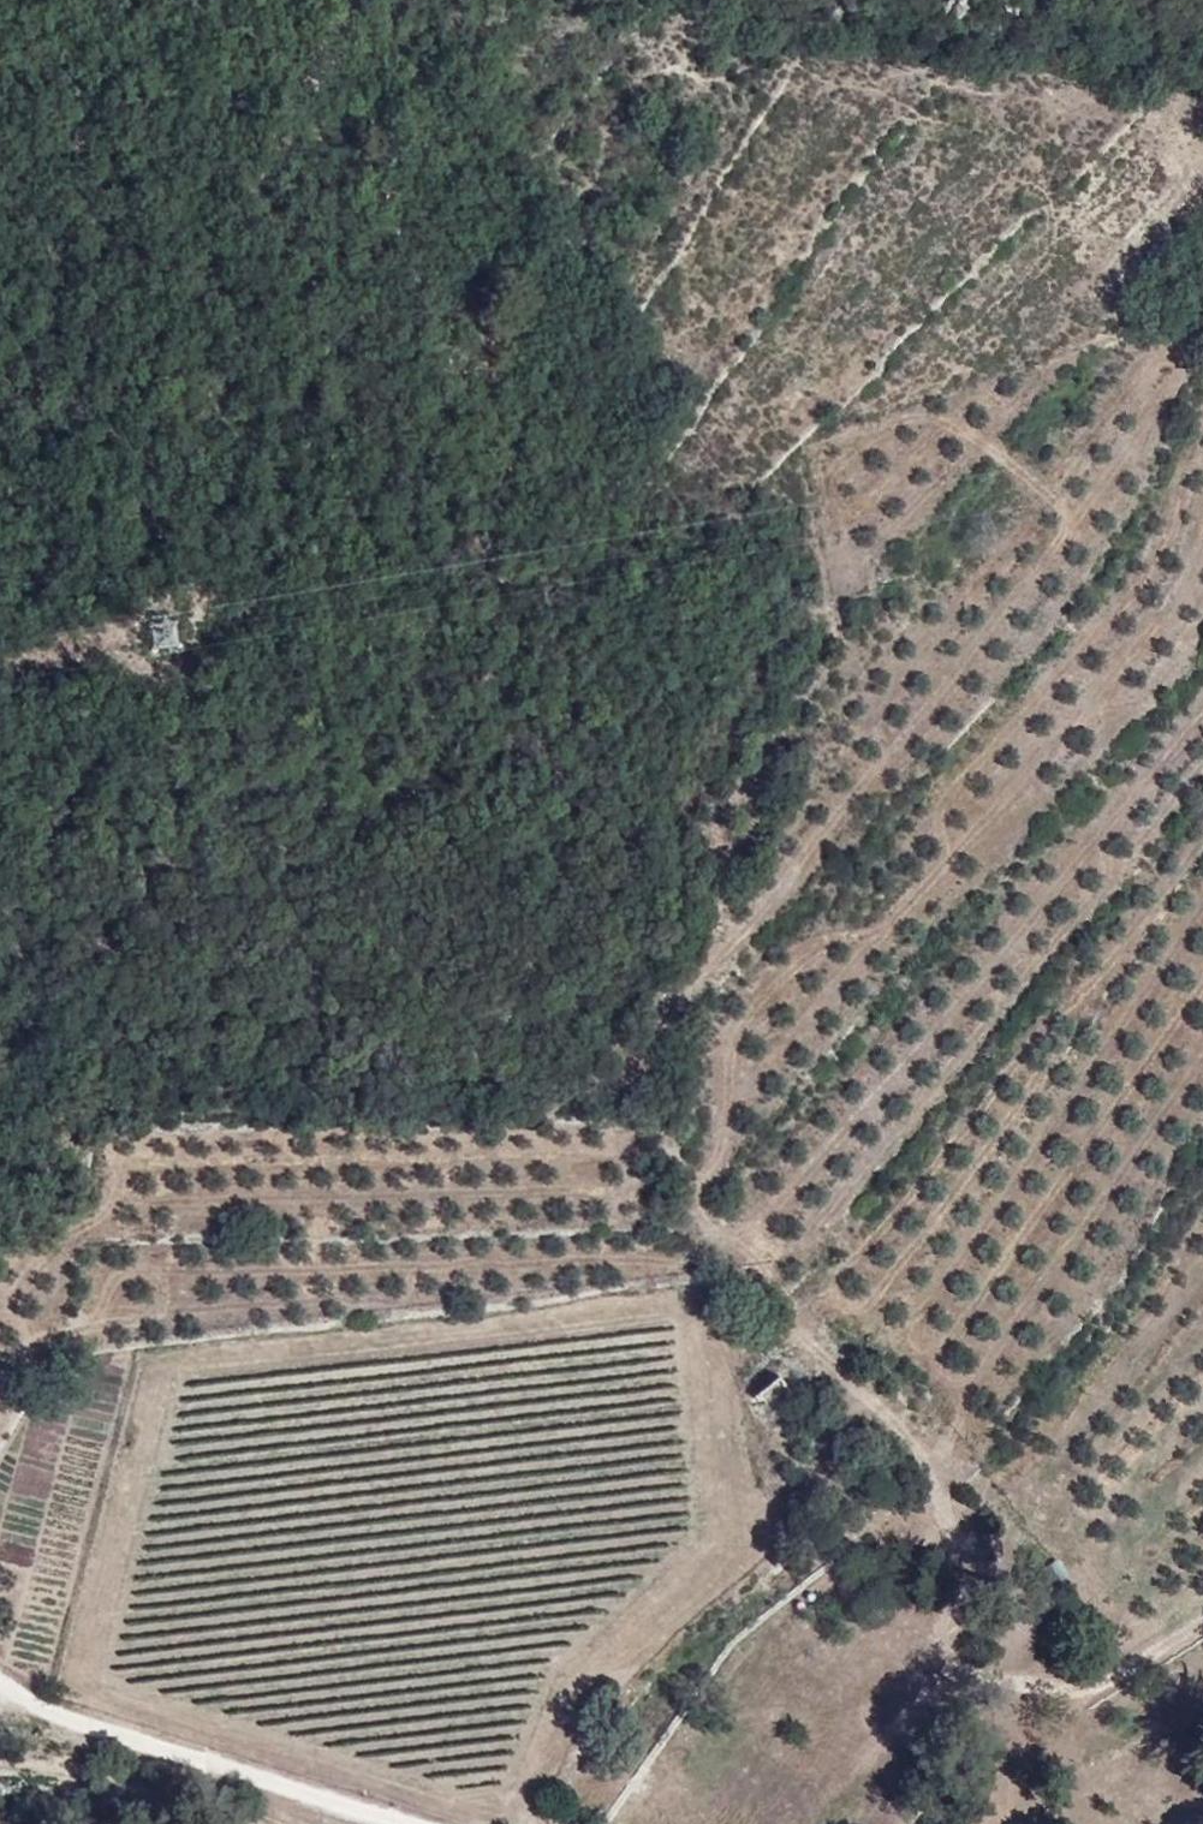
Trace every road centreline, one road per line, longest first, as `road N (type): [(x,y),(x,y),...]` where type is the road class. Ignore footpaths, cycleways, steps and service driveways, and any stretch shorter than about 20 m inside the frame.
road 1 (track): [(710,1217),(912,1452),(949,1531),(960,1624),(1004,1679),(1103,1688),(1202,1618)]
road 2 (track): [(409,1823),(18,1694),(0,1681)]

